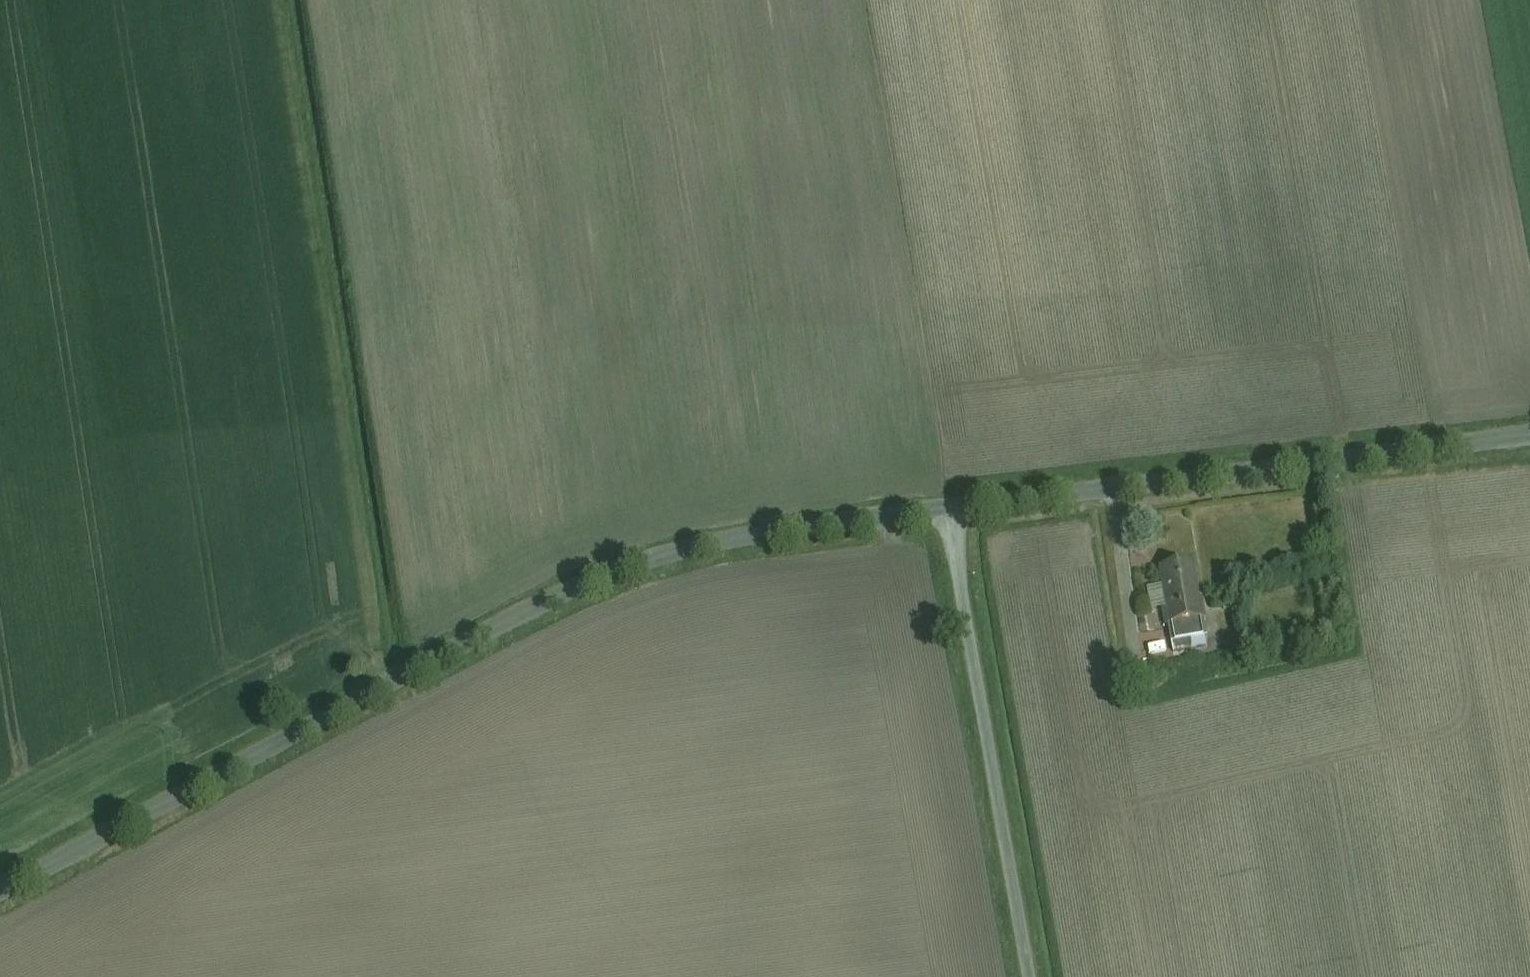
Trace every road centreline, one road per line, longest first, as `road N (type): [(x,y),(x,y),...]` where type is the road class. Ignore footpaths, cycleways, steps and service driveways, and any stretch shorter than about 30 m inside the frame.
road 1 (tertiary): [(0,897),(638,558),(951,510)]
road 2 (tertiary): [(951,510),(1529,434)]
road 3 (residential): [(1033,976),(951,510)]

